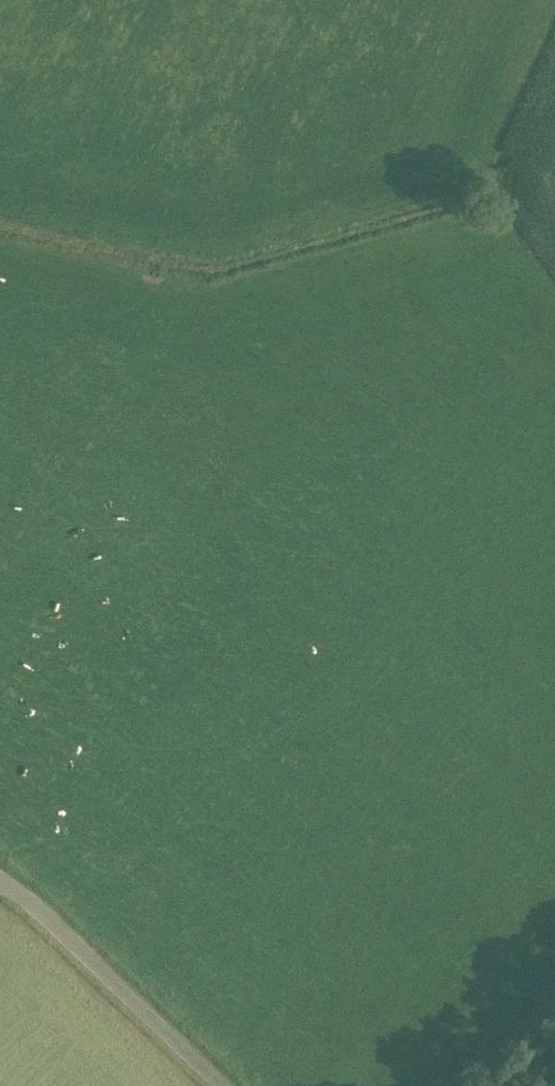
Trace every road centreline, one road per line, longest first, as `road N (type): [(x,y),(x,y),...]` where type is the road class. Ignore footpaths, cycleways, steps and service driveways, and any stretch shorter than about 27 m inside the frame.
road 1 (unclassified): [(220,1085),(0,881)]

